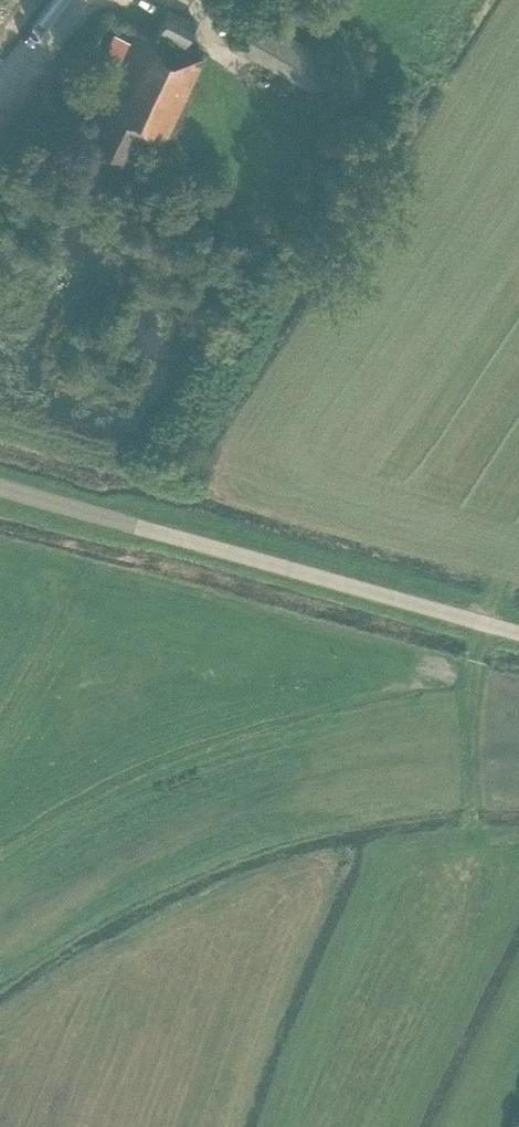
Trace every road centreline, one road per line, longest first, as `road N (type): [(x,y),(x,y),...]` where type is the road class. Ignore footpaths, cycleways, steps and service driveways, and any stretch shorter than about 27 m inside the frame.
road 1 (unclassified): [(518,633),(0,486)]

